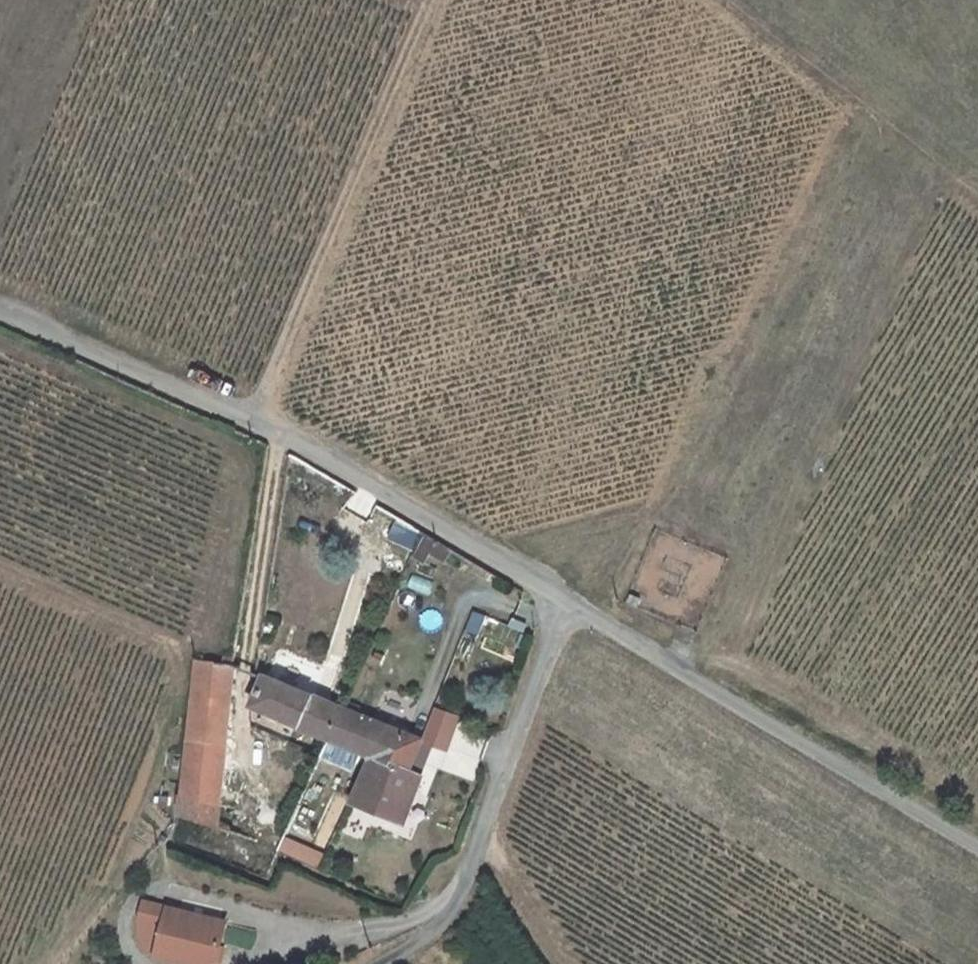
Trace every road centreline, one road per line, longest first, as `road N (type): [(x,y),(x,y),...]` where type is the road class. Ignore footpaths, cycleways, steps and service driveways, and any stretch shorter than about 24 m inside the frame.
road 1 (unclassified): [(568,598),(373,479),(253,418),(0,309)]
road 2 (track): [(734,666),(940,167)]
road 3 (unclassified): [(977,846),(568,598)]
road 4 (track): [(253,418),(428,0)]
road 5 (unclassified): [(568,598),(450,914),(380,963)]
road 6 (track): [(977,815),(734,666),(704,659),(674,666)]
road 7 (track): [(977,197),(724,0)]

